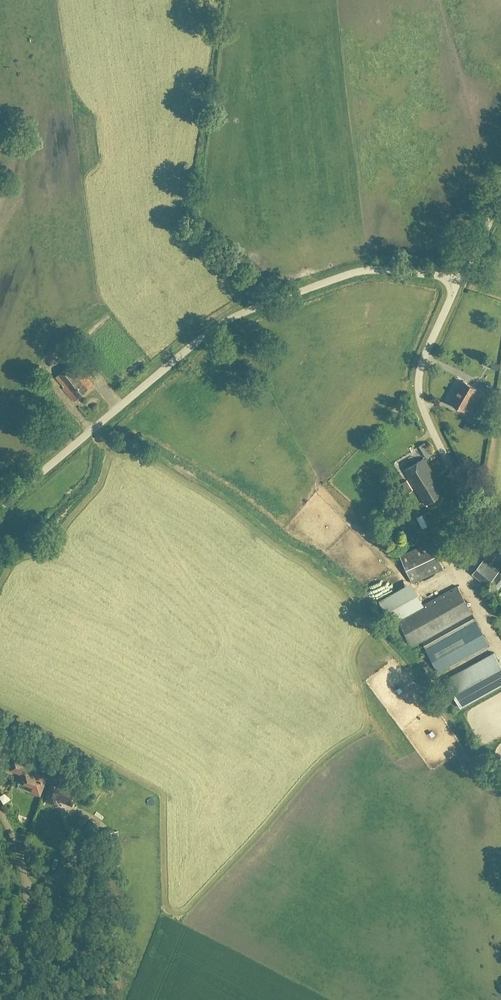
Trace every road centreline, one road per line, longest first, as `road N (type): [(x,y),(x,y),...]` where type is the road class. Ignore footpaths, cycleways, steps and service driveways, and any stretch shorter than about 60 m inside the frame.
road 1 (unclassified): [(0,505),(233,323),(357,277),(461,282)]
road 2 (unclassified): [(500,535),(432,442),(424,416),(423,365),(461,282)]
road 3 (unclassified): [(11,999),(17,874),(0,814)]

